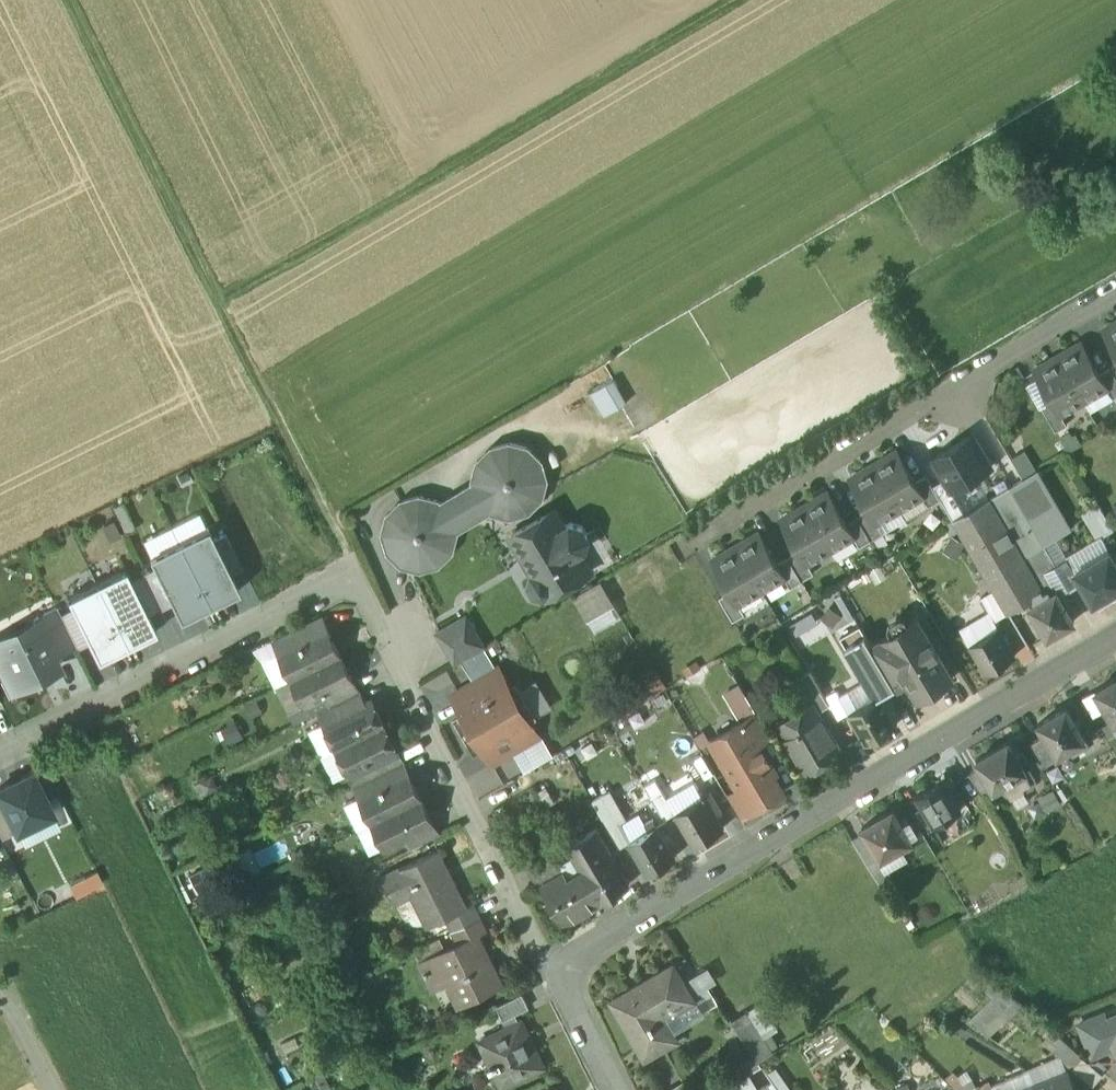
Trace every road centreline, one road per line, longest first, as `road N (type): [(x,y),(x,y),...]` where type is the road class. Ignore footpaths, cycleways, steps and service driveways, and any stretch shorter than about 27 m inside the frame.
road 1 (residential): [(554,972),(355,571),(0,750)]
road 2 (residential): [(1115,639),(554,972)]
road 3 (track): [(82,0),(355,571)]
road 4 (track): [(766,0),(229,302)]
road 5 (residential): [(1115,296),(699,542)]
road 6 (residential): [(616,1089),(554,972)]

